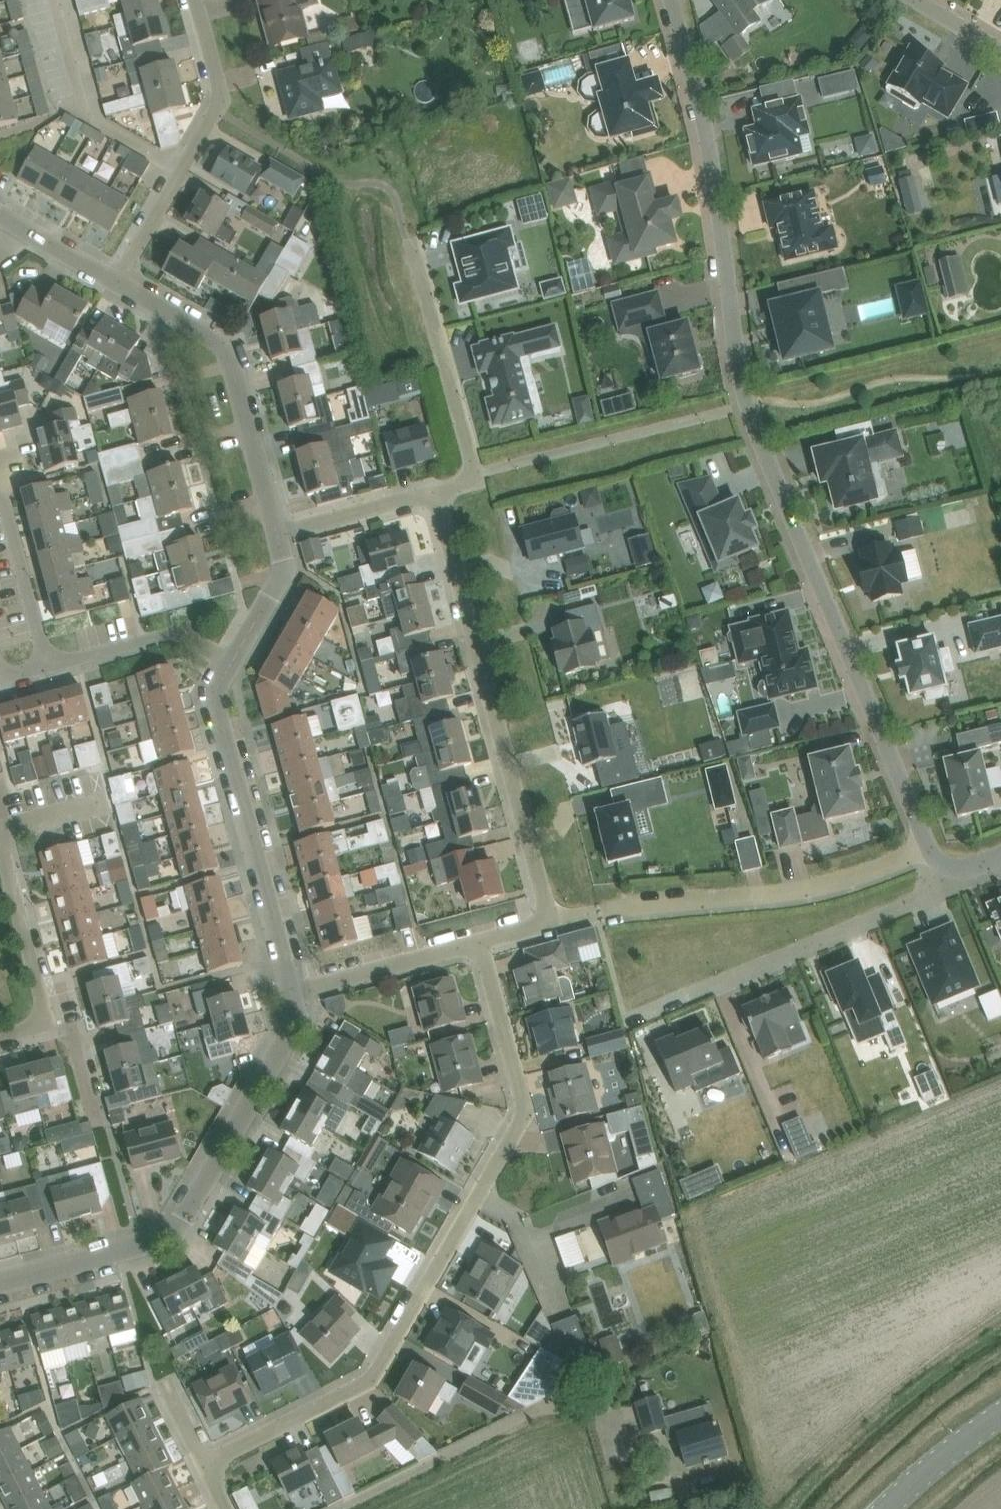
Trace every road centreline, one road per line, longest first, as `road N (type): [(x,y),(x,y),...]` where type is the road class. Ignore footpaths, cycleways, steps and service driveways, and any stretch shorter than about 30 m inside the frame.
road 1 (residential): [(928,846),(747,405),(673,0)]
road 2 (residential): [(206,1465),(371,1379),(526,1111),(479,941)]
road 3 (unclassified): [(292,990),(294,1023),(174,1231),(0,1282)]
road 4 (residential): [(547,924),(435,493)]
road 5 (residential): [(547,924),(772,896),(845,880),(928,846)]
road 6 (residential): [(629,1024),(943,890),(957,870)]
road 7 (unclassified): [(231,662),(214,704),(292,990)]
road 8 (unclassified): [(120,282),(231,350),(275,533)]
road 9 (residential): [(435,493),(480,483),(409,240)]
road 10 (residential): [(336,1508),(570,1395)]
road 11 (residential): [(178,173),(92,120),(60,0)]
road 12 (residential): [(231,662),(184,633),(47,666)]
road 13 (residential): [(0,832),(45,1021)]
road 14 (residential): [(292,990),(479,941)]
road 15 (residential): [(195,0),(219,94),(178,173)]
road 16 (residential): [(0,499),(47,666)]
road 17 (residential): [(435,493),(275,533)]
road 18 (secondary): [(880,1508),(958,1434),(1000,1406)]
road 19 (unclassified): [(275,533),(283,566),(231,662)]
road 20 (residential): [(178,173),(120,282)]

